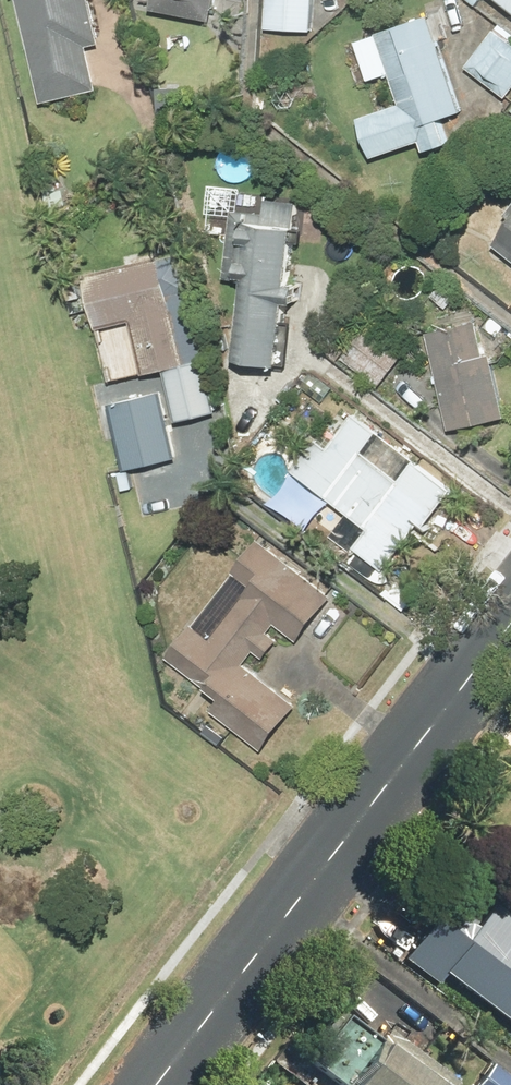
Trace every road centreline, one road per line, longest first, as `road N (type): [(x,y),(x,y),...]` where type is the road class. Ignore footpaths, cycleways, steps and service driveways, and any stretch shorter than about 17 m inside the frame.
road 1 (tertiary): [(159,1084),(510,626)]

